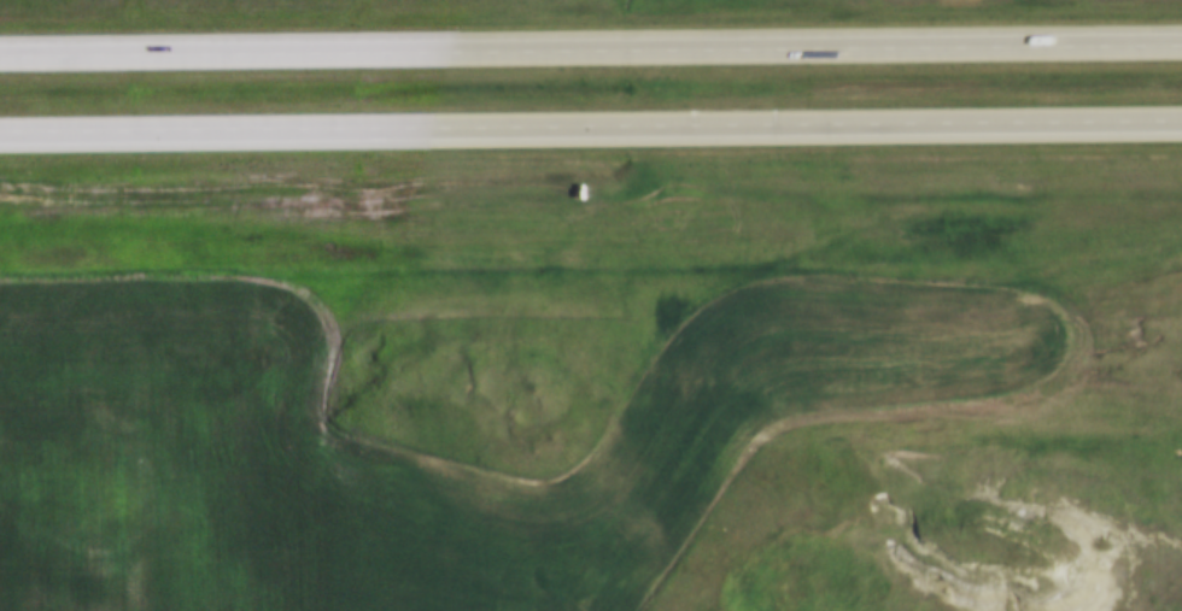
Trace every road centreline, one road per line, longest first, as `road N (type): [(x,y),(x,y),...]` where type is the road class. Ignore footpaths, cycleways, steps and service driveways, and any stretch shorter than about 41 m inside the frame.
road 1 (motorway): [(0,133),(1181,123)]
road 2 (motorway): [(1181,38),(0,47)]

